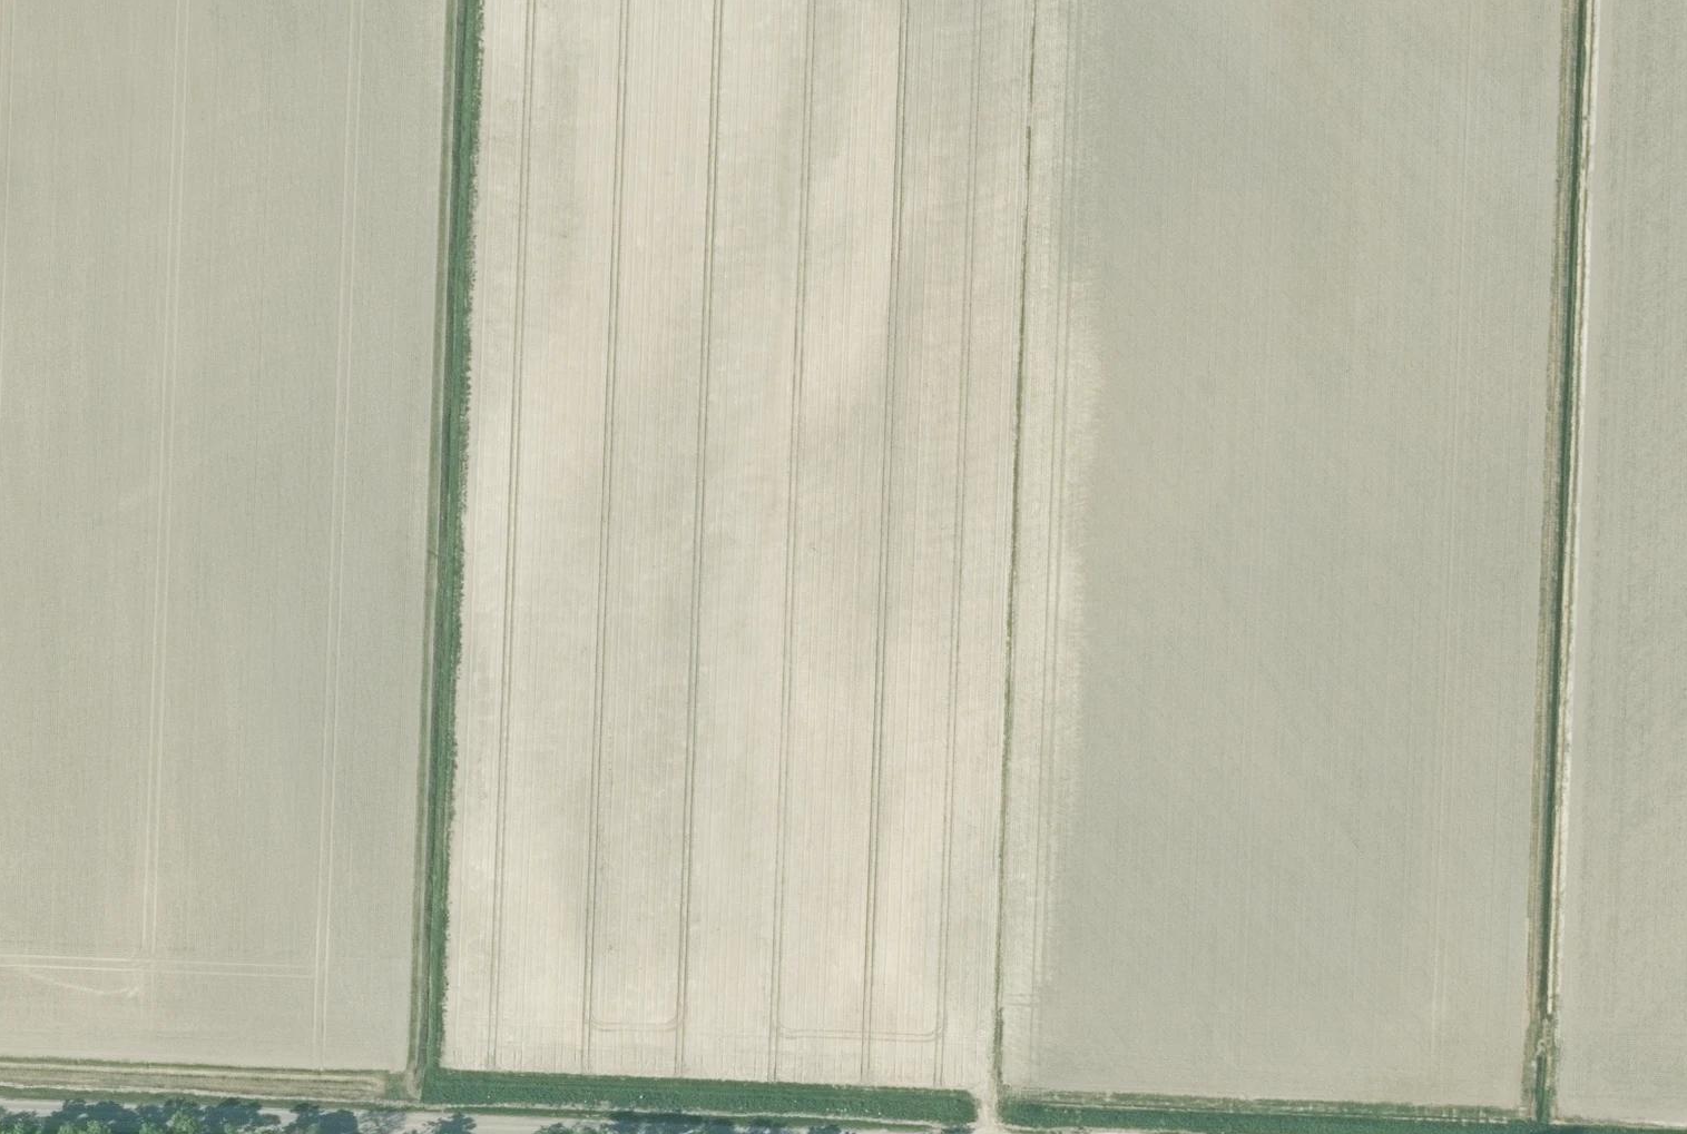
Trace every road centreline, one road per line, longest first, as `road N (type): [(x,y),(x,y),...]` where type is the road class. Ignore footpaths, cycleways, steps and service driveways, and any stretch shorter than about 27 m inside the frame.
road 1 (unclassified): [(647,1133),(0,1111)]

